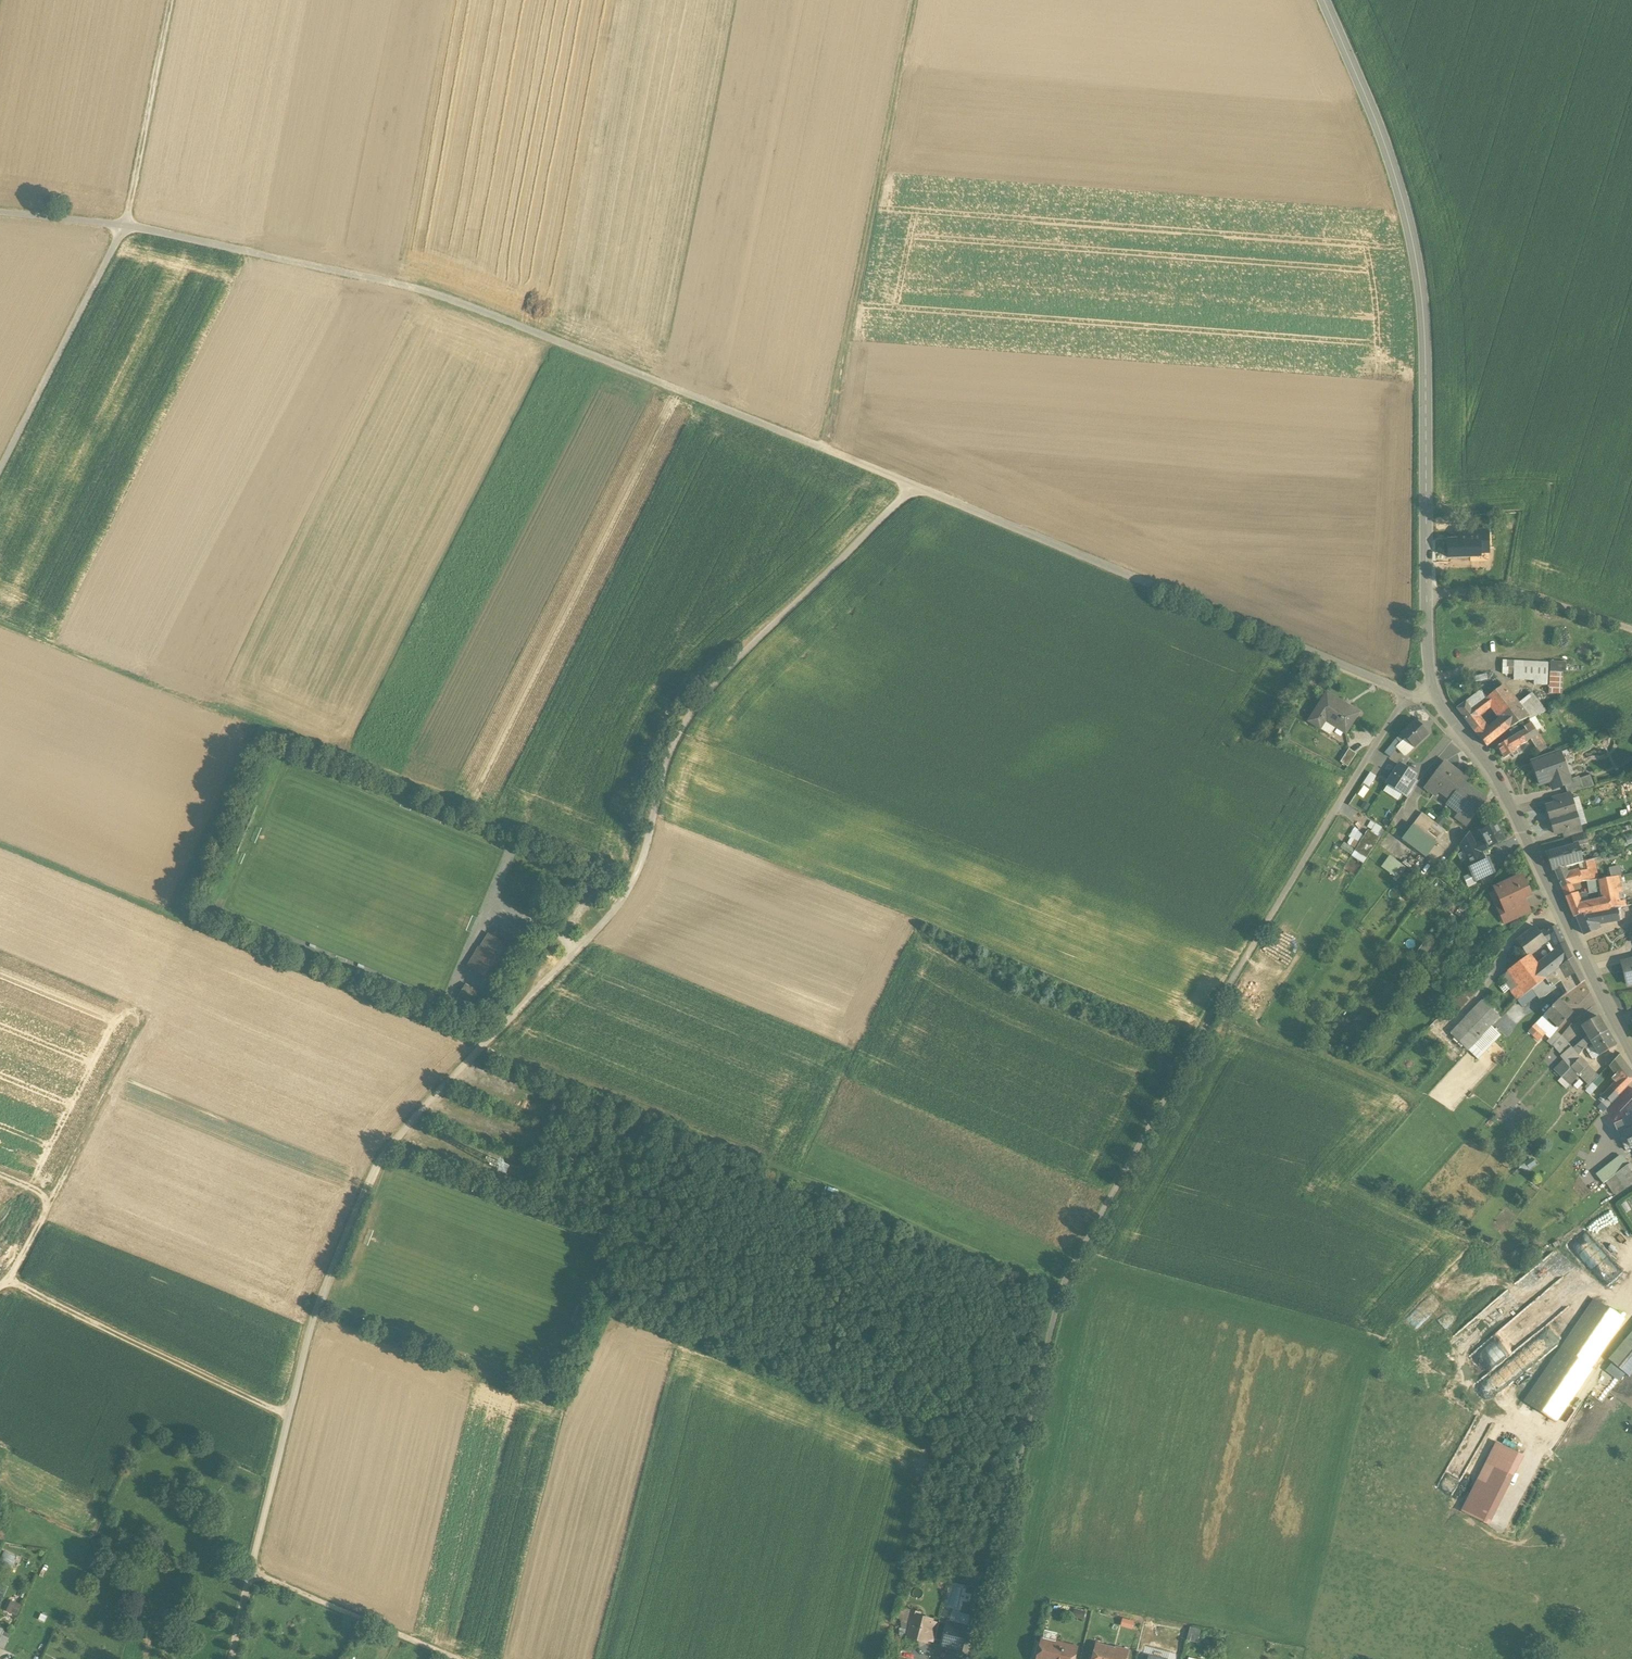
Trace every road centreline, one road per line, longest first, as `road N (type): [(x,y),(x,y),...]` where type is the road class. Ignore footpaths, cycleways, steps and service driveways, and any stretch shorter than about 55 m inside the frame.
road 1 (track): [(0,849),(1062,1289)]
road 2 (track): [(1408,698),(1222,998),(1062,1289),(986,1595)]
road 3 (track): [(124,227),(434,294),(914,486)]
road 4 (track): [(0,622),(633,883)]
road 5 (unclassified): [(1426,595),(1419,277),(1389,155),(1324,0)]
road 6 (track): [(914,486),(733,664),(683,725),(633,883)]
road 7 (track): [(1314,652),(914,486)]
road 8 (residential): [(1631,1057),(1497,778),(1434,693)]
road 9 (track): [(923,0),(863,303)]
road 10 (track): [(124,227),(0,472)]
road 11 (track): [(176,0),(124,227)]
road 12 (track): [(455,1658),(250,1572)]
road 13 (track): [(823,448),(839,416),(863,303)]
road 14 (track): [(0,212),(124,227)]

